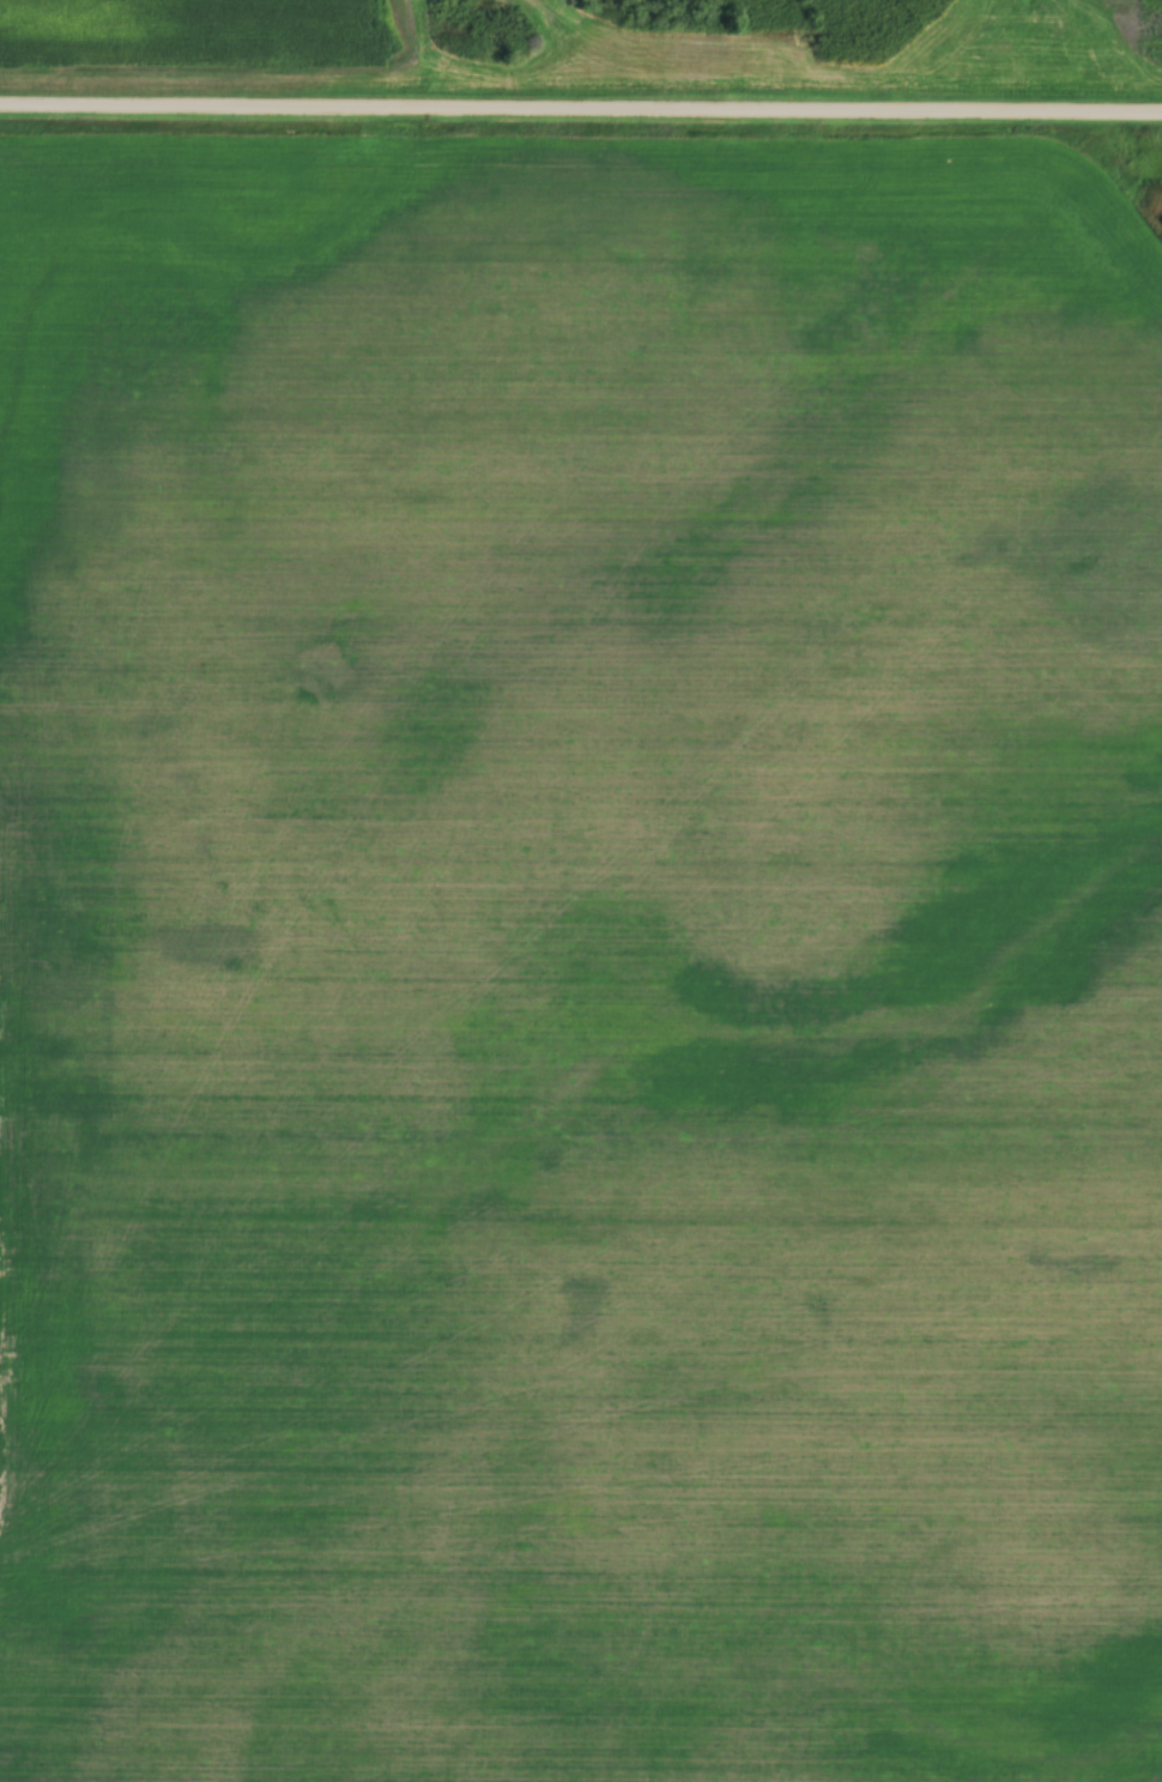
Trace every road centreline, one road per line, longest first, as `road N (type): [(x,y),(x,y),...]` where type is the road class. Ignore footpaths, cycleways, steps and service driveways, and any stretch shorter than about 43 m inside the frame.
road 1 (track): [(1161,109),(0,101)]

